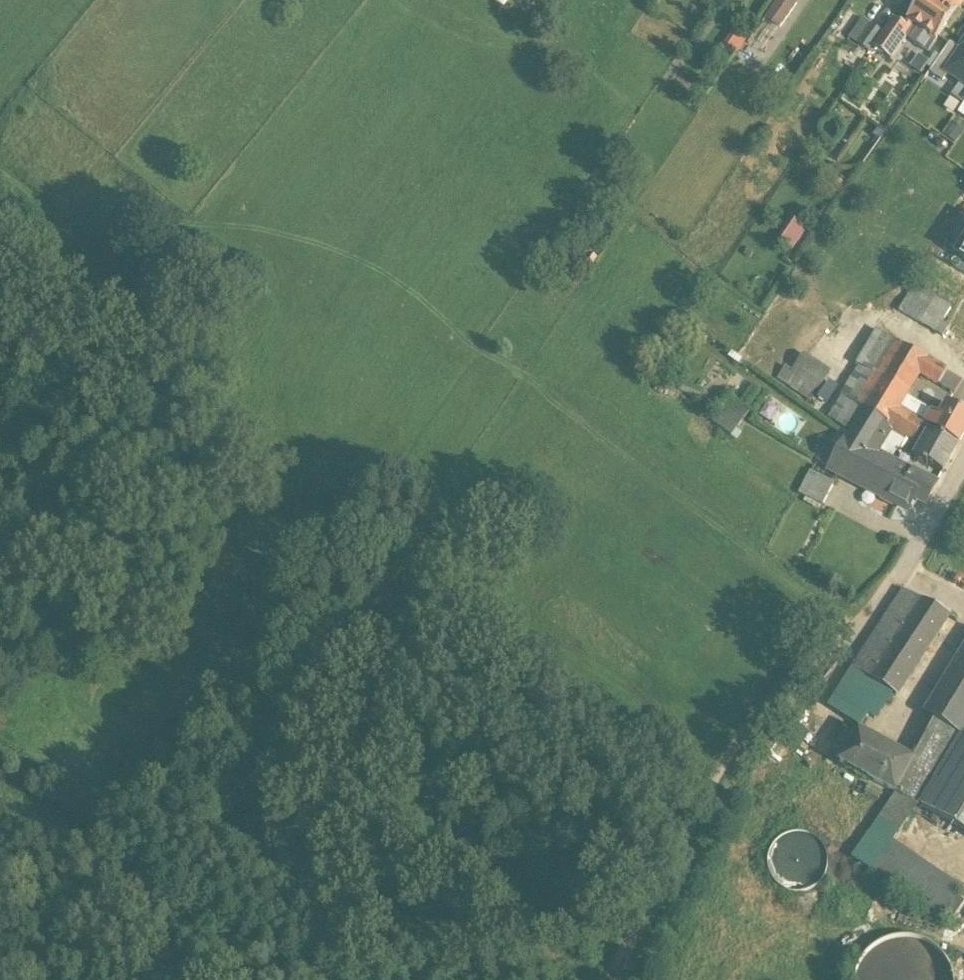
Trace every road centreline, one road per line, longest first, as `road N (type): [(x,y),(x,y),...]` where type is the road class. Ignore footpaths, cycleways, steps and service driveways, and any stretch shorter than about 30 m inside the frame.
road 1 (track): [(0,749),(384,946),(472,979)]
road 2 (track): [(847,631),(761,710),(692,816),(620,979)]

